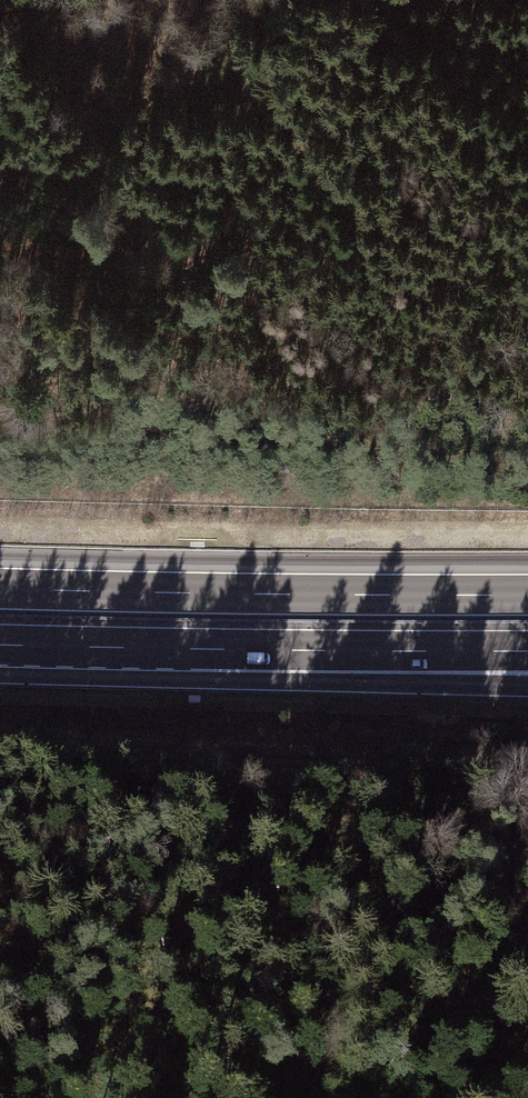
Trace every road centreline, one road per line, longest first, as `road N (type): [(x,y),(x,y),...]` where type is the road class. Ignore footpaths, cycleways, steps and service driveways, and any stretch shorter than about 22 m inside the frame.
road 1 (track): [(0,747),(98,759),(527,762)]
road 2 (motorway): [(527,595),(0,588)]
road 3 (motorway): [(191,649),(527,681)]
road 4 (motorway): [(191,649),(527,651)]
road 5 (track): [(222,0),(247,105),(236,164),(195,237),(136,250)]
road 6 (motorway): [(0,645),(191,649)]

